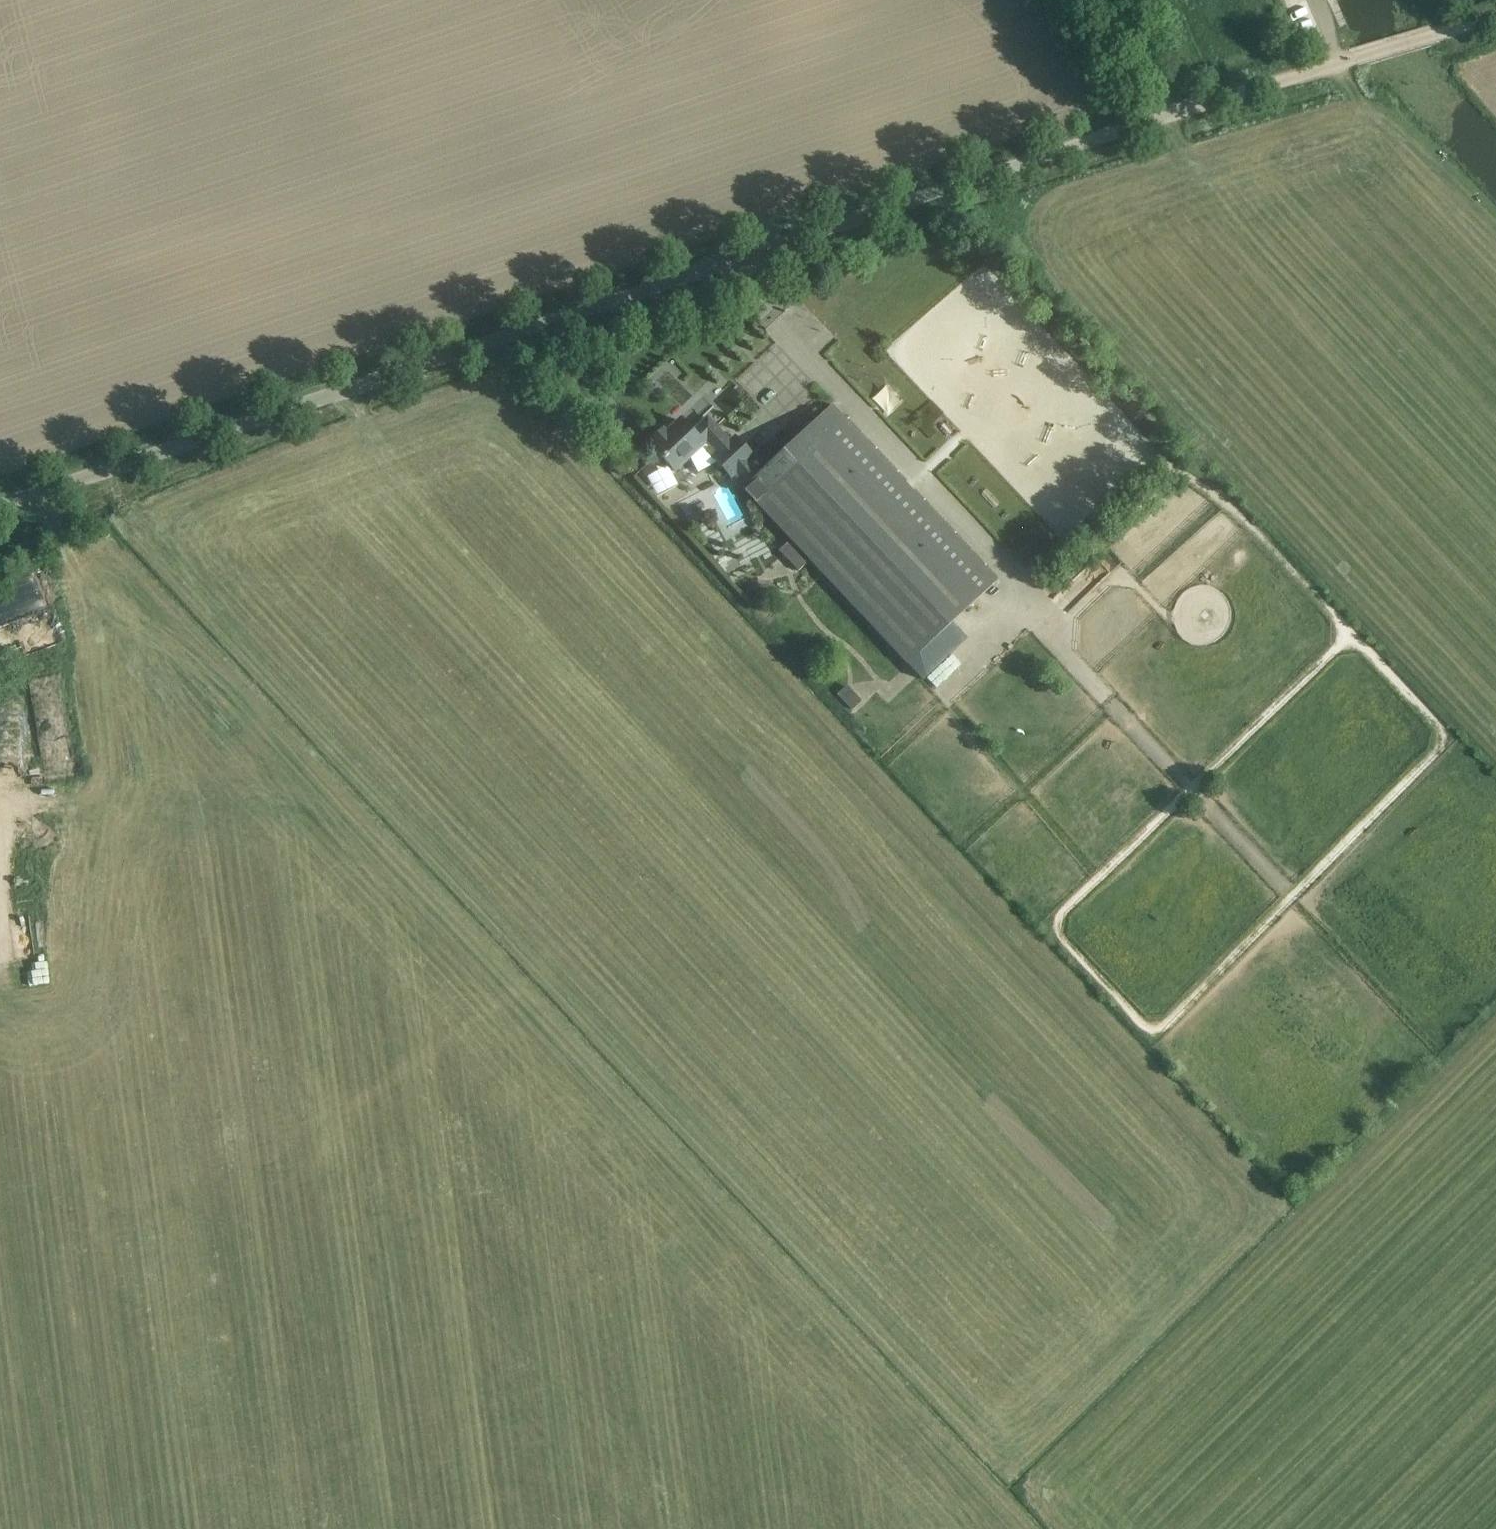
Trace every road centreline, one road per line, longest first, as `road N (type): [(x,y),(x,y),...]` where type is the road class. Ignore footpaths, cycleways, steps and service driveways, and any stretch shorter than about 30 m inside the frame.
road 1 (unclassified): [(0,504),(1172,113),(1495,17)]
road 2 (track): [(1100,0),(1172,113)]

